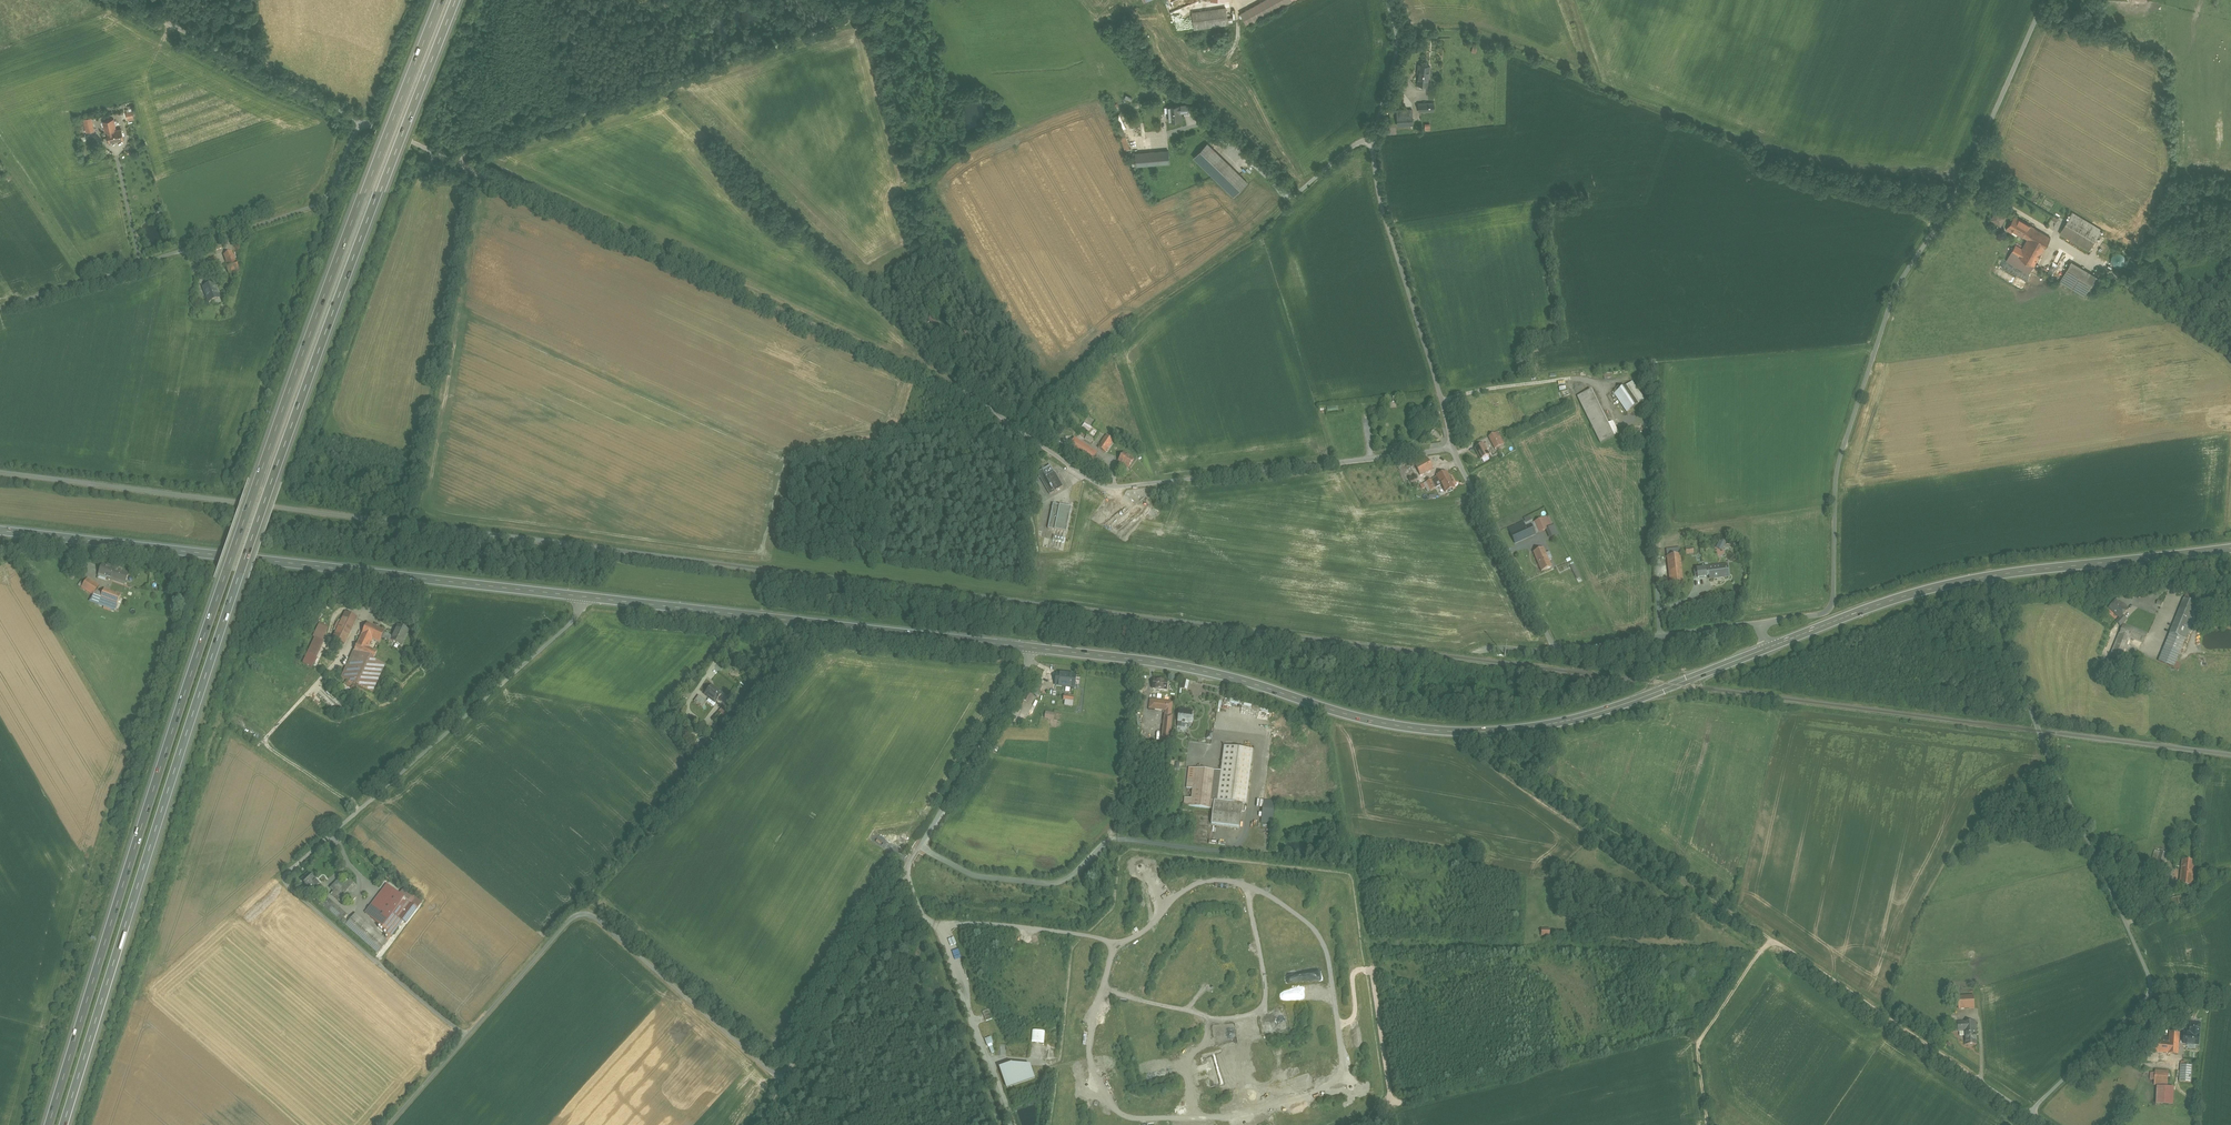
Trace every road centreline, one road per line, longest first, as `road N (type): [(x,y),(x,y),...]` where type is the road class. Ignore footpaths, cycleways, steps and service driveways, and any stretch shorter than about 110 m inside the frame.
road 1 (motorway): [(65,1124),(240,577),(457,0)]
road 2 (motorway): [(440,0),(255,491),(50,1124)]
road 3 (unclassified): [(1451,447),(1110,493),(964,394),(360,122)]
road 4 (secondary): [(0,530),(1031,648)]
road 5 (unclassified): [(387,1124),(579,915),(597,919),(770,1071),(782,1073),(907,870)]
road 6 (secondary): [(1031,648),(1204,671),(1390,724),(1482,732),(1602,712),(1768,648)]
road 7 (unclassified): [(2043,0),(1956,192),(1897,284),(1837,472),(1831,606),(1761,623)]
road 8 (unclassified): [(1982,578),(2039,731),(2159,988),(2030,1114),(2047,1124)]
road 9 (track): [(941,930),(969,924),(1102,939),(1115,945),(1104,984),(1110,991),(1221,1021),(1253,1017),(1265,1001),(1245,886),(1206,882),(1181,893),(1130,939)]
road 10 (unclassified): [(360,122),(325,195),(0,311)]
road 11 (unclassified): [(1451,447),(1379,204),(1375,132)]
road 12 (unclassified): [(360,122),(263,82),(124,0)]
road 13 (track): [(1981,1080),(1771,937)]
road 14 (secondary): [(1982,578),(2230,548)]
road 15 (track): [(1395,36),(1468,35),(1619,91)]
road 16 (unclassified): [(1555,651),(1451,447)]
road 17 (unclassified): [(920,846),(1031,648)]
road 18 (secondary): [(1768,648),(1902,597),(1982,578)]
road 19 (track): [(926,920),(941,930),(1012,1124)]
road 20 (unclassified): [(920,846),(967,872),(1047,883),(1066,879),(1114,840)]
road 21 (track): [(1771,937),(1700,1041),(1707,1124)]
road 22 (unclassified): [(1761,623),(1555,651)]
road 23 (unclassified): [(1375,132),(1296,184),(1282,184),(1237,144)]
road 24 (track): [(1114,840),(1244,853),(1247,822)]
road 25 (unclassified): [(1375,132),(1396,39),(1381,0)]

